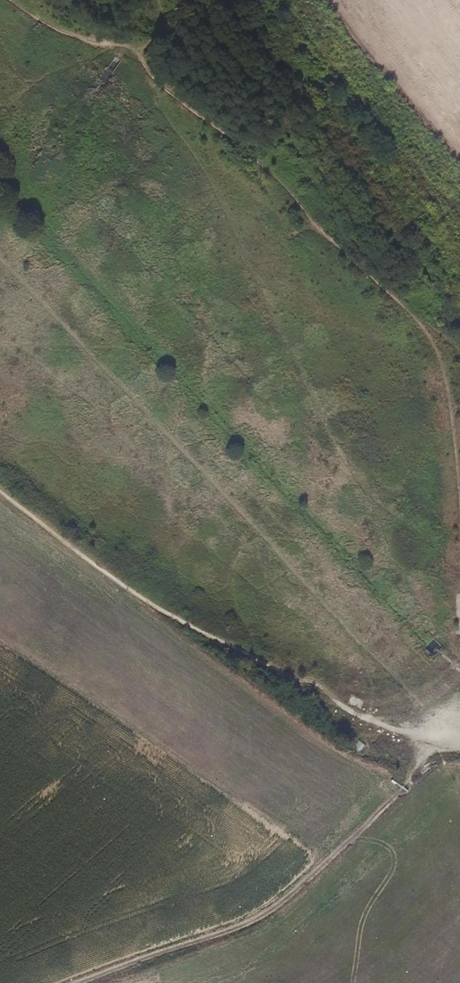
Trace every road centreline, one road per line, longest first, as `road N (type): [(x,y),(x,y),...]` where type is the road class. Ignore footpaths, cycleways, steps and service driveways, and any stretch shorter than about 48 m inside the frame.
road 1 (track): [(434,751),(285,902),(80,982)]

